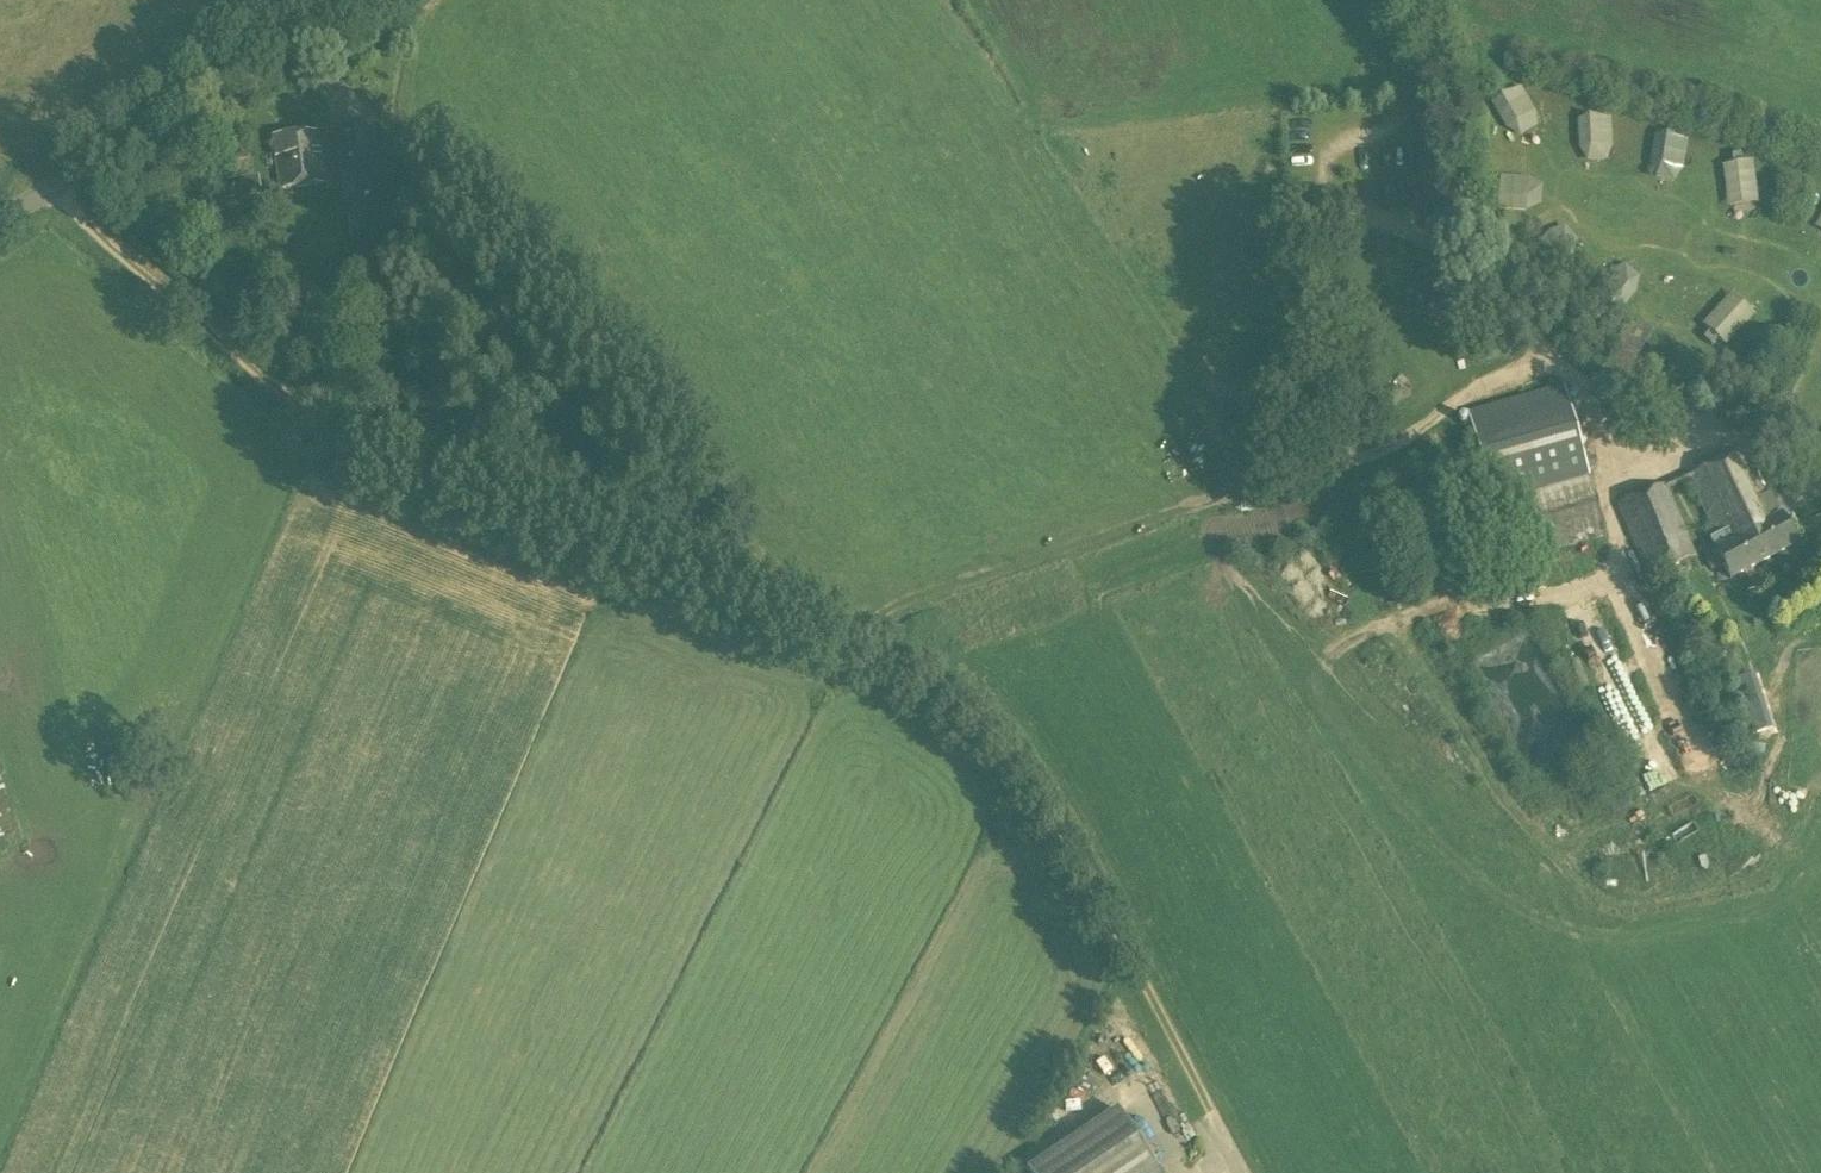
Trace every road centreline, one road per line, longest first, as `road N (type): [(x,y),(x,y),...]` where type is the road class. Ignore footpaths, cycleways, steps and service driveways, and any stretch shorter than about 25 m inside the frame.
road 1 (unclassified): [(52,194),(318,421),(379,460),(464,501),(844,646),(974,719),(1018,763),(1056,824),(1244,1172)]
road 2 (tertiary): [(52,194),(364,0)]

